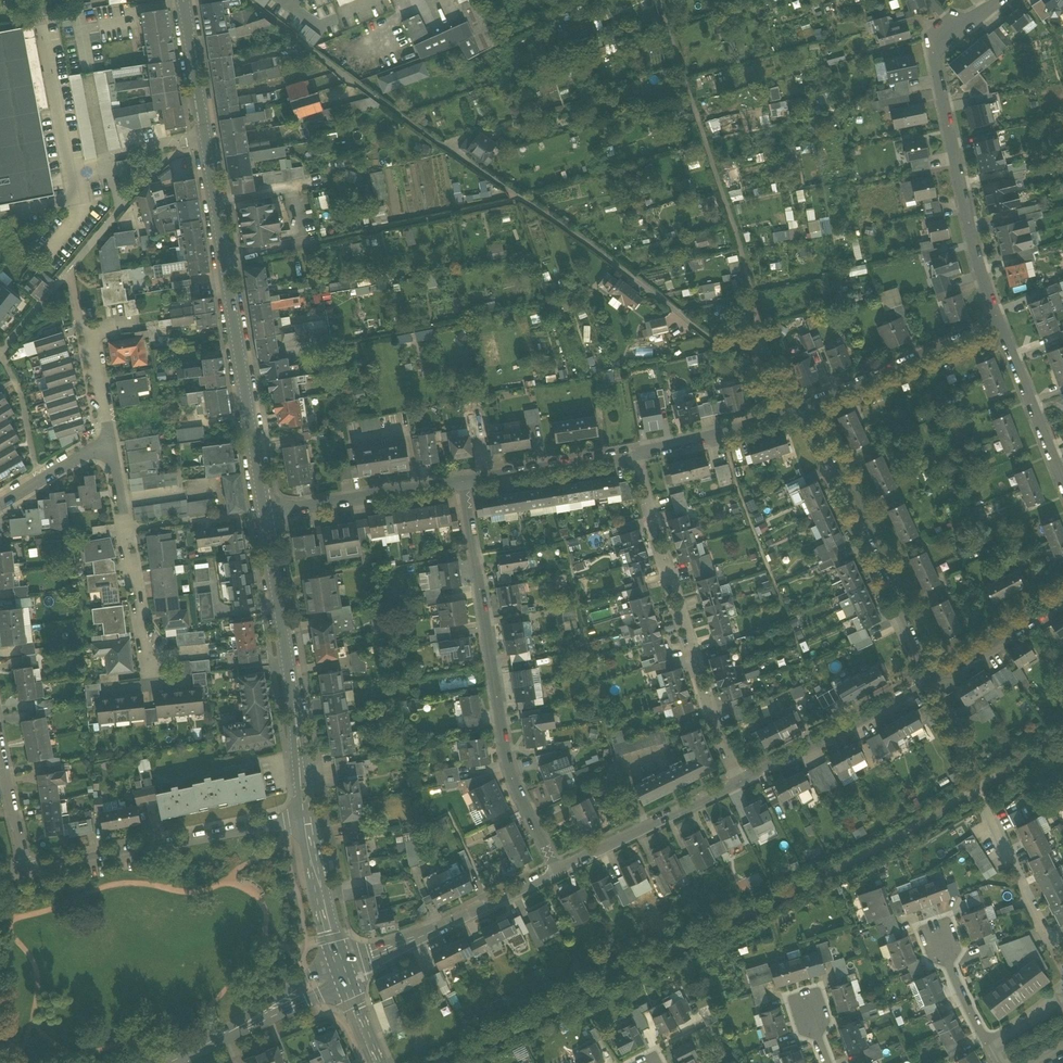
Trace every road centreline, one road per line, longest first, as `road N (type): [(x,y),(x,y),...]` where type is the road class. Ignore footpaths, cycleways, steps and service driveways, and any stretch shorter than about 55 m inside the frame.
road 1 (unclassified): [(246,0),(723,347),(768,355)]
road 2 (secondary): [(265,514),(184,2)]
road 3 (residential): [(557,871),(509,773),(461,482)]
road 4 (unclassified): [(659,0),(768,355)]
road 5 (residential): [(997,322),(972,246),(932,45),(994,0)]
road 6 (residential): [(630,452),(707,709),(738,782)]
road 7 (secondary): [(307,816),(265,514)]
road 8 (residential): [(930,679),(804,411)]
road 9 (residential): [(307,816),(26,870)]
road 10 (residential): [(154,681),(111,436)]
road 11 (residential): [(342,972),(557,871)]
road 12 (residential): [(738,782),(930,679)]
road 13 (residential): [(997,322),(804,411)]
road 14 (residential): [(557,871),(738,782)]
road 15 (residential): [(461,482),(265,514)]
road 16 (secondary): [(175,1062),(342,972)]
road 17 (residential): [(804,411),(630,452)]
road 18 (residential): [(1062,482),(997,322)]
road 19 (residential): [(1062,971),(988,815)]
road 20 (residential): [(630,452),(461,482)]
road 21 (secondary): [(342,972),(307,816)]
road 22 (residential): [(930,679),(1062,594)]
road 23 (residential): [(26,870),(0,742)]
road 24 (residential): [(0,502),(111,436)]

